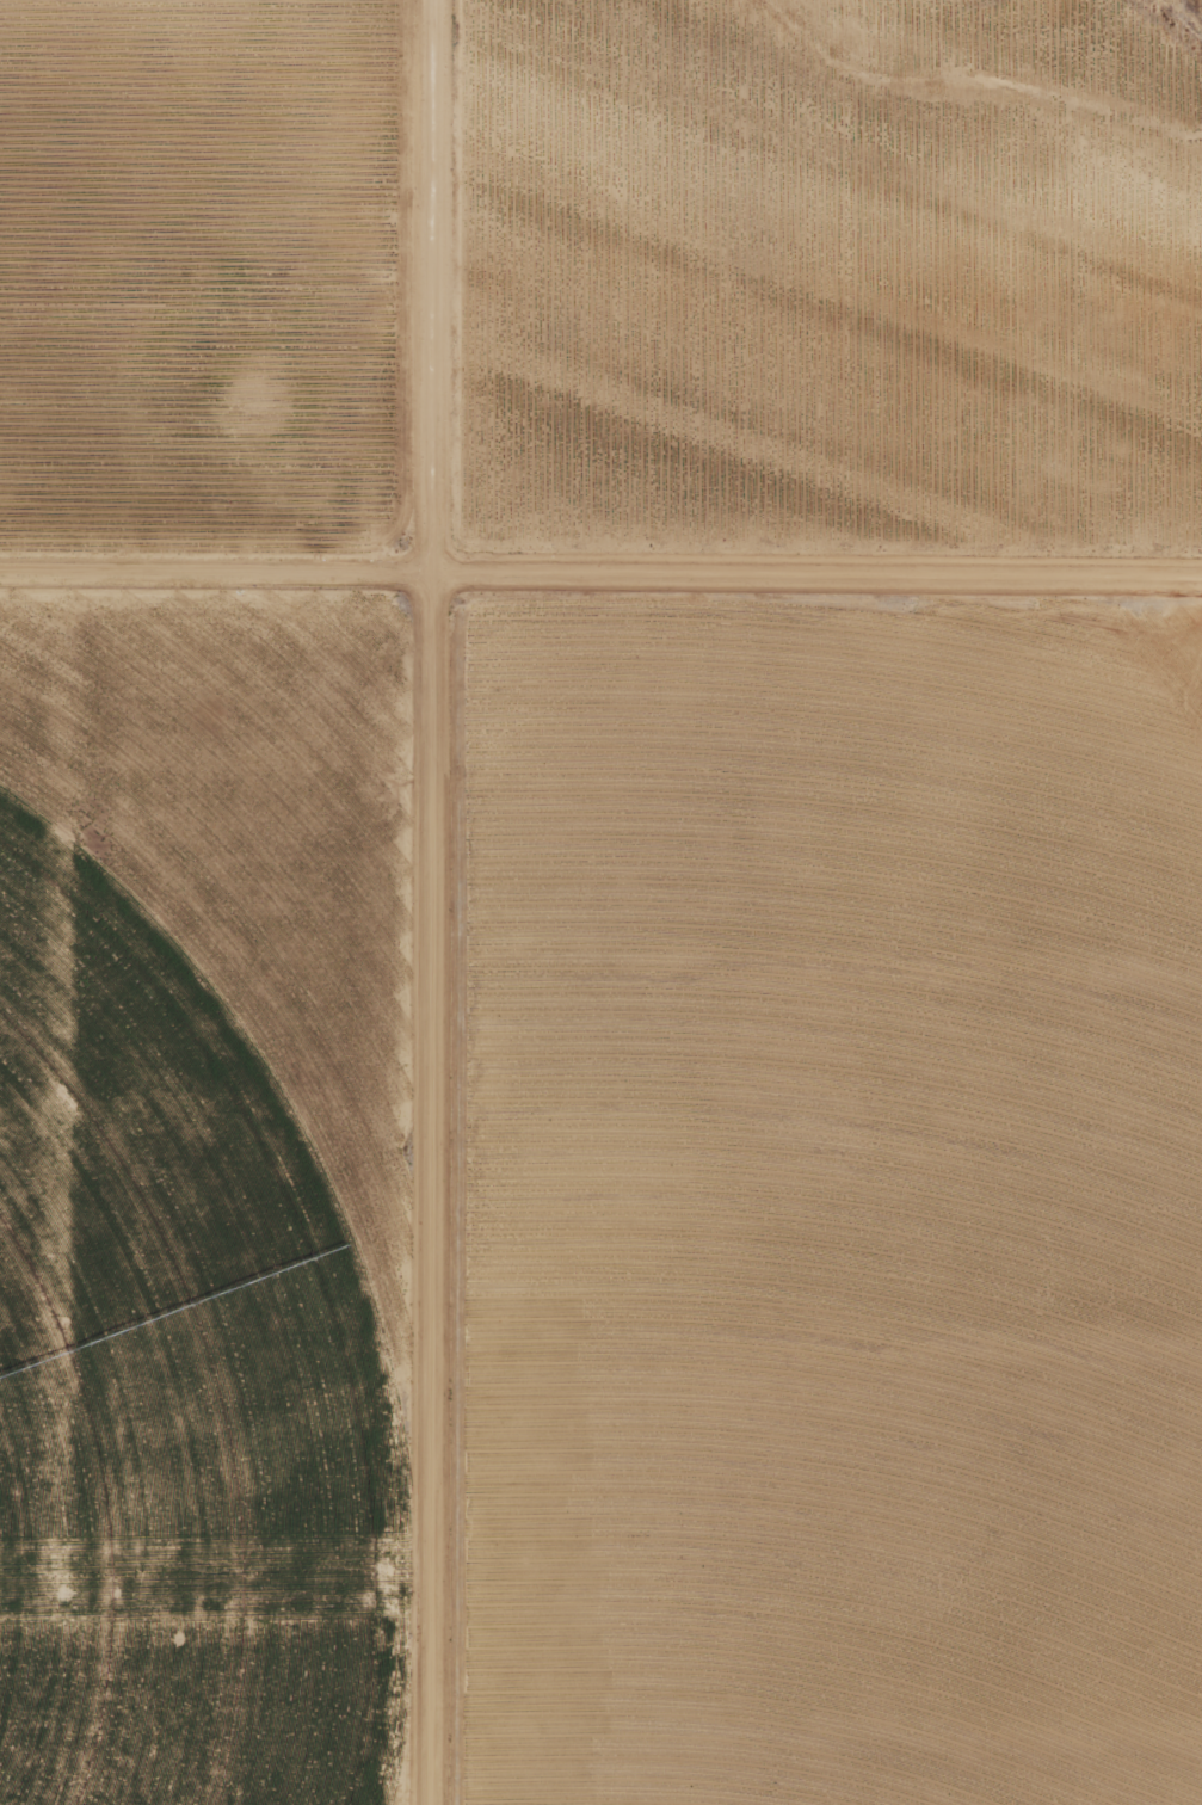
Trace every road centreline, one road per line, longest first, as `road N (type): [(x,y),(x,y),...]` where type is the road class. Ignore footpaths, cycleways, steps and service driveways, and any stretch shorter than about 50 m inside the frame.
road 1 (residential): [(409,1804),(420,0)]
road 2 (residential): [(1201,576),(0,572)]

